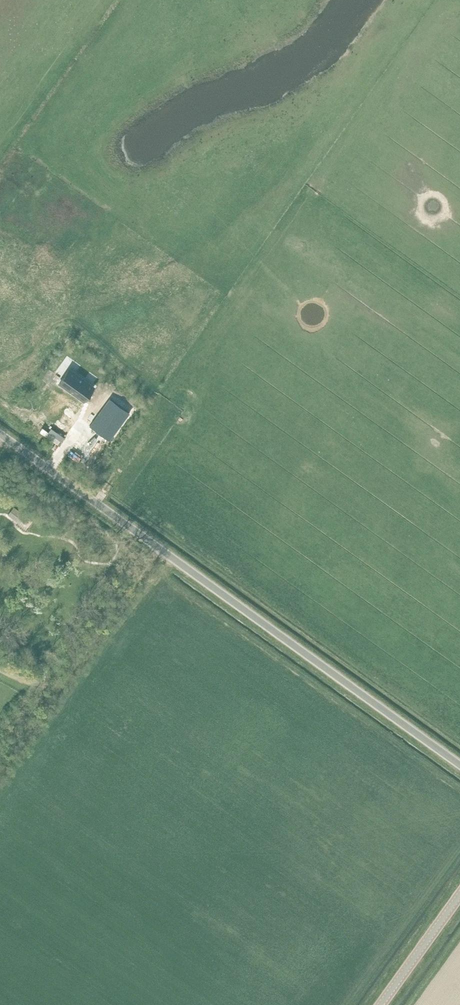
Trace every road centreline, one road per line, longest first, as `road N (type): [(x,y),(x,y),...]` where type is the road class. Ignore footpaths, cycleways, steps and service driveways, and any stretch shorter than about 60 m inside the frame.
road 1 (unclassified): [(459,764),(0,436)]
road 2 (unclassified): [(379,1004),(459,892)]

